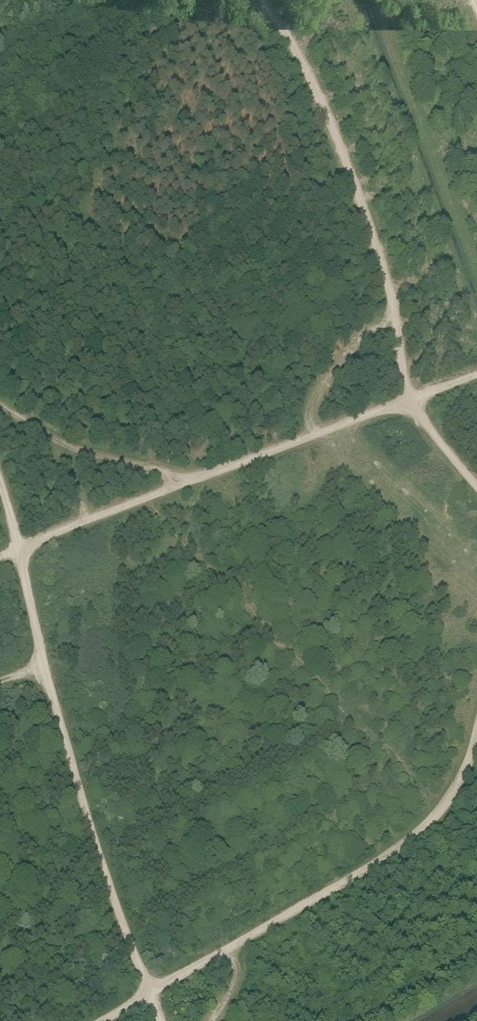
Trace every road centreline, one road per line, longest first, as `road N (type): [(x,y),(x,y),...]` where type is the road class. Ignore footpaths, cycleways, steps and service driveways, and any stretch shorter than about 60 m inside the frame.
road 1 (track): [(264,0),(305,59),(366,207),(412,399),(476,488)]
road 2 (track): [(0,556),(476,374)]
road 3 (track): [(92,1020),(417,834),(451,797),(476,733)]
road 4 (track): [(159,1020),(40,667)]
road 5 (track): [(0,681),(40,667),(20,548),(0,495)]

